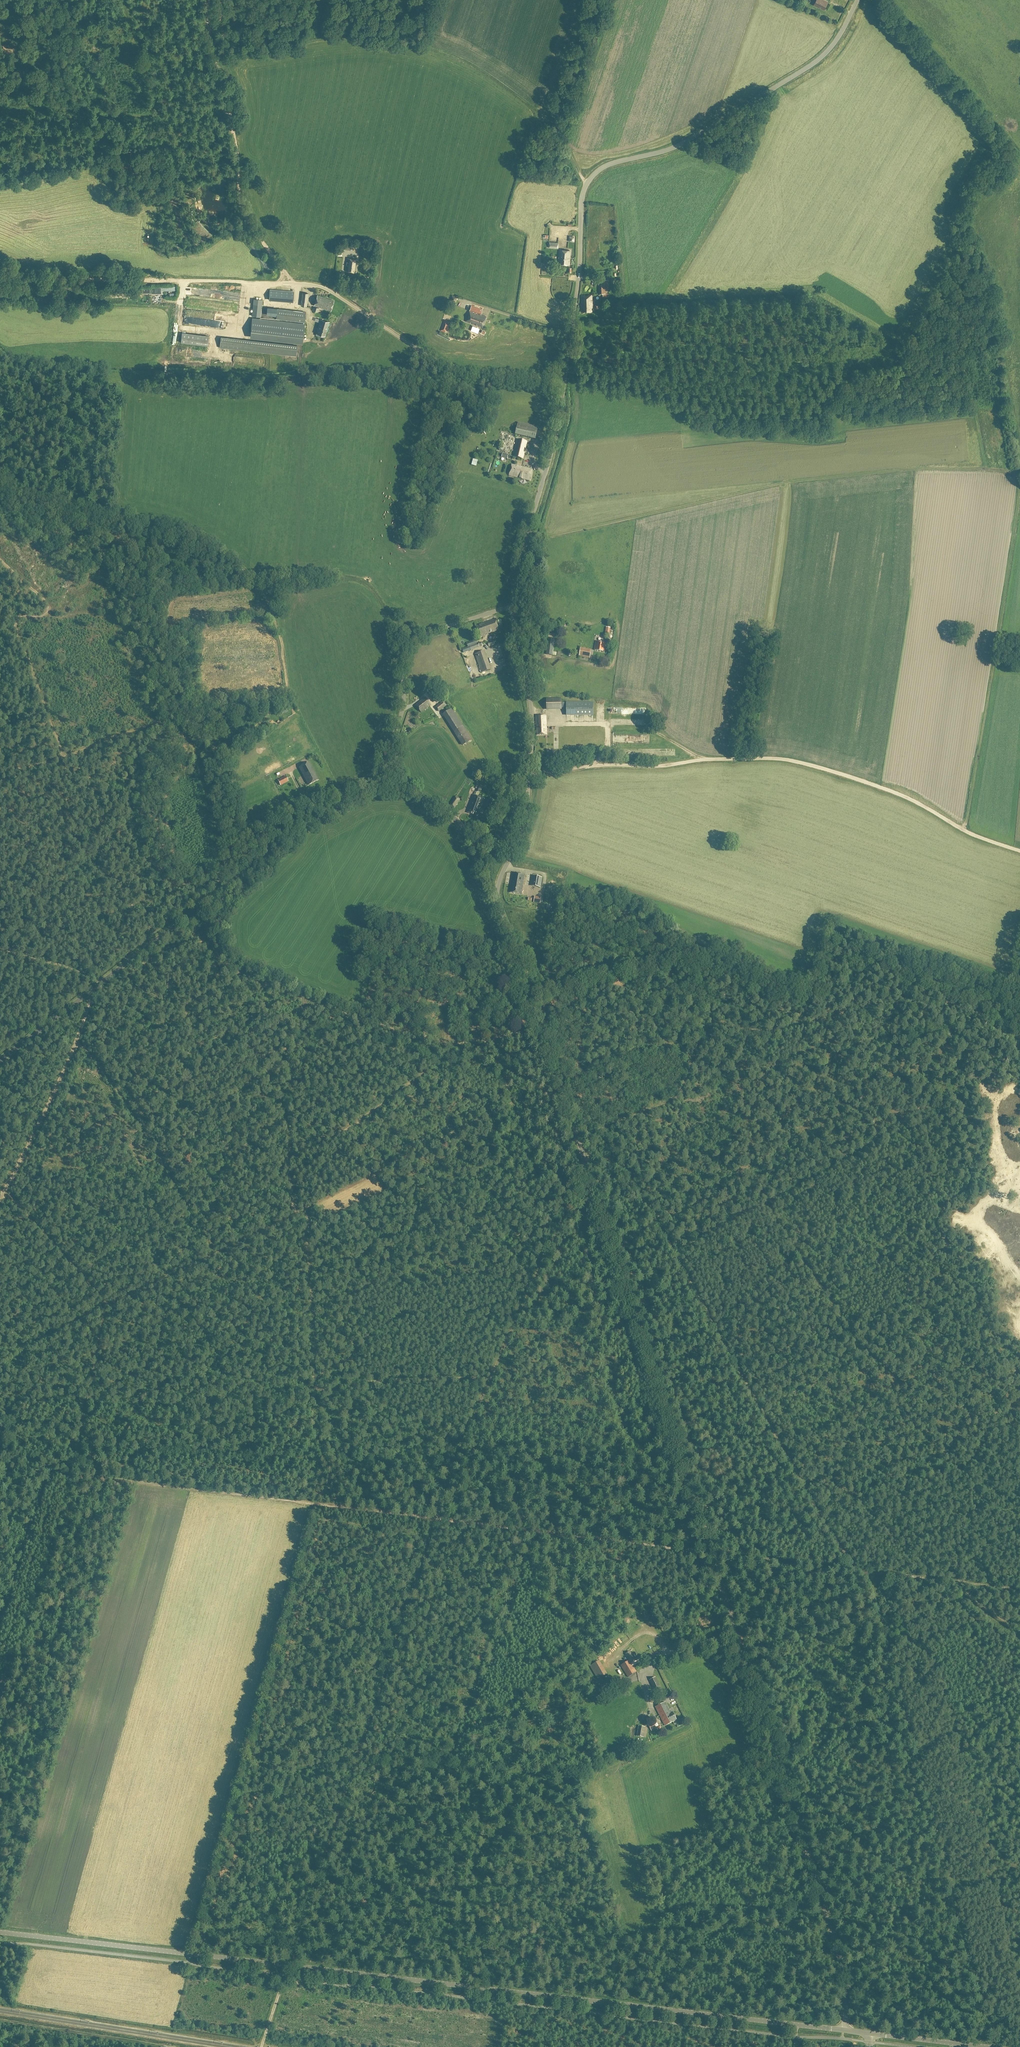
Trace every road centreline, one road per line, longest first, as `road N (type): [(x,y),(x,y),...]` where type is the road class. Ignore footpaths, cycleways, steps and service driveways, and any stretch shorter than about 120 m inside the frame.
road 1 (unclassified): [(845,2030),(840,1956),(570,1109),(496,901)]
road 2 (tertiary): [(845,2030),(0,1932)]
road 3 (track): [(870,0),(988,135),(953,204),(952,250),(896,346),(904,365),(959,366),(984,470)]
road 4 (track): [(262,2046),(434,1520)]
road 5 (unclassified): [(564,383),(587,184),(608,165),(675,148),(814,63),(858,0)]
road 6 (track): [(859,1571),(605,1126)]
road 7 (track): [(873,1572),(993,2032),(990,2046)]
road 8 (track): [(984,470),(809,479),(526,539)]
road 9 (unclassified): [(0,1058),(369,789)]
road 10 (track): [(965,831),(901,796),(772,761),(574,768),(528,780)]
road 11 (track): [(587,184),(546,120),(438,52),(351,36),(215,58)]
road 12 (track): [(684,1092),(705,1029),(847,1016),(883,992),(932,1001),(1019,1037)]
road 13 (track): [(434,1520),(71,1474)]
road 14 (track): [(965,831),(1019,482)]
road 15 (track): [(71,1474),(106,1305),(5,1189)]
road 16 (unclassified): [(564,383),(453,372),(331,292),(287,282)]
road 17 (unclassified): [(496,901),(522,826),(530,752),(513,606)]
road 18 (track): [(287,282),(237,201),(208,0)]
road 19 (track): [(260,591),(227,553),(188,530),(30,494),(1,467)]
road 20 (track): [(297,1211),(509,1099),(493,1044)]
road 21 (track): [(712,1553),(434,1520)]
road 22 (track): [(676,1254),(895,1126),(894,1114)]
road 23 (track): [(740,1369),(842,1324),(768,1200)]
road 24 (track): [(446,1764),(527,1531)]
road 25 (track): [(0,277),(240,281)]
road 26 (track): [(489,1378),(587,1161)]
road 27 (track): [(123,0),(201,217)]
road 28 (unclassified): [(513,606),(564,383)]
road 29 (track): [(191,756),(287,705),(277,628),(260,591)]
road 30 (track): [(801,1479),(960,1447),(1019,1424)]
road 31 (track): [(684,1092),(791,1065),(894,1114)]
road 32 (unclassified): [(391,742),(413,642),(513,606)]
road 33 (track): [(288,1146),(350,1128),(458,1050)]
road 34 (track): [(311,1042),(125,1105)]
road 35 (track): [(312,1395),(297,1211)]
road 36 (track): [(355,1758),(530,1770)]
road 37 (track): [(533,1006),(623,977),(701,968)]
road 38 (track): [(125,1105),(212,1251)]
road 39 (track): [(5,1189),(78,1037)]
road 40 (track): [(311,1042),(334,1012),(458,1050)]
road 41 (track): [(394,625),(362,581),(268,575),(260,591)]
road 42 (track): [(434,1520),(489,1378)]
road 43 (track): [(0,2021),(150,2045)]
road 44 (track): [(612,0),(562,143)]
road 45 (unclassified): [(496,901),(459,825),(405,789)]
road 46 (track): [(859,1571),(712,1556)]
road 47 (track): [(65,755),(153,727),(180,737),(191,756)]
road 48 (track): [(65,755),(15,621)]
road 49 (track): [(300,376),(341,369),(396,377),(421,352)]

